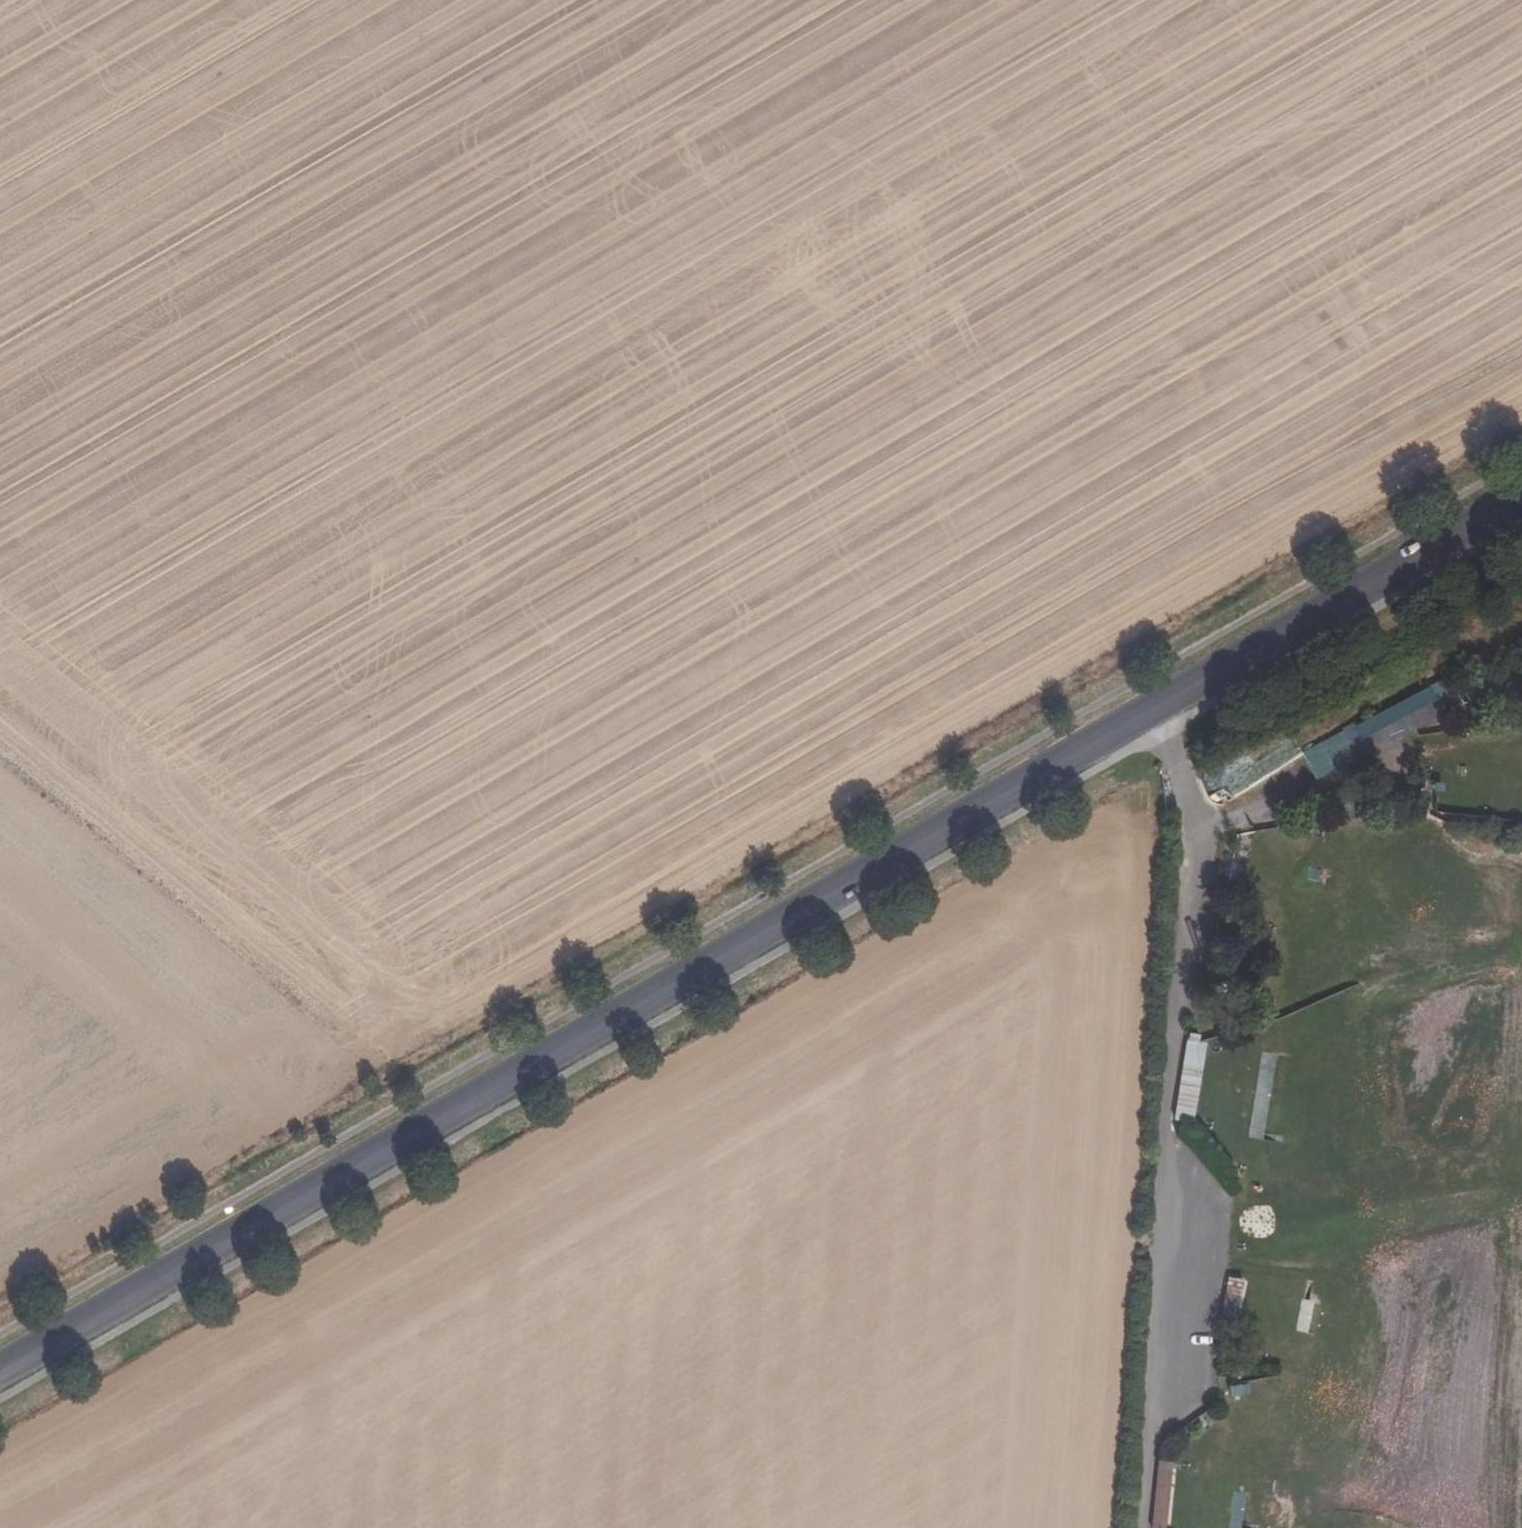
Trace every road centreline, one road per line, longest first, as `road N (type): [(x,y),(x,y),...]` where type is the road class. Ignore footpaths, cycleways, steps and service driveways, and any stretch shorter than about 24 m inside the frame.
road 1 (secondary): [(0,1376),(1521,501)]

